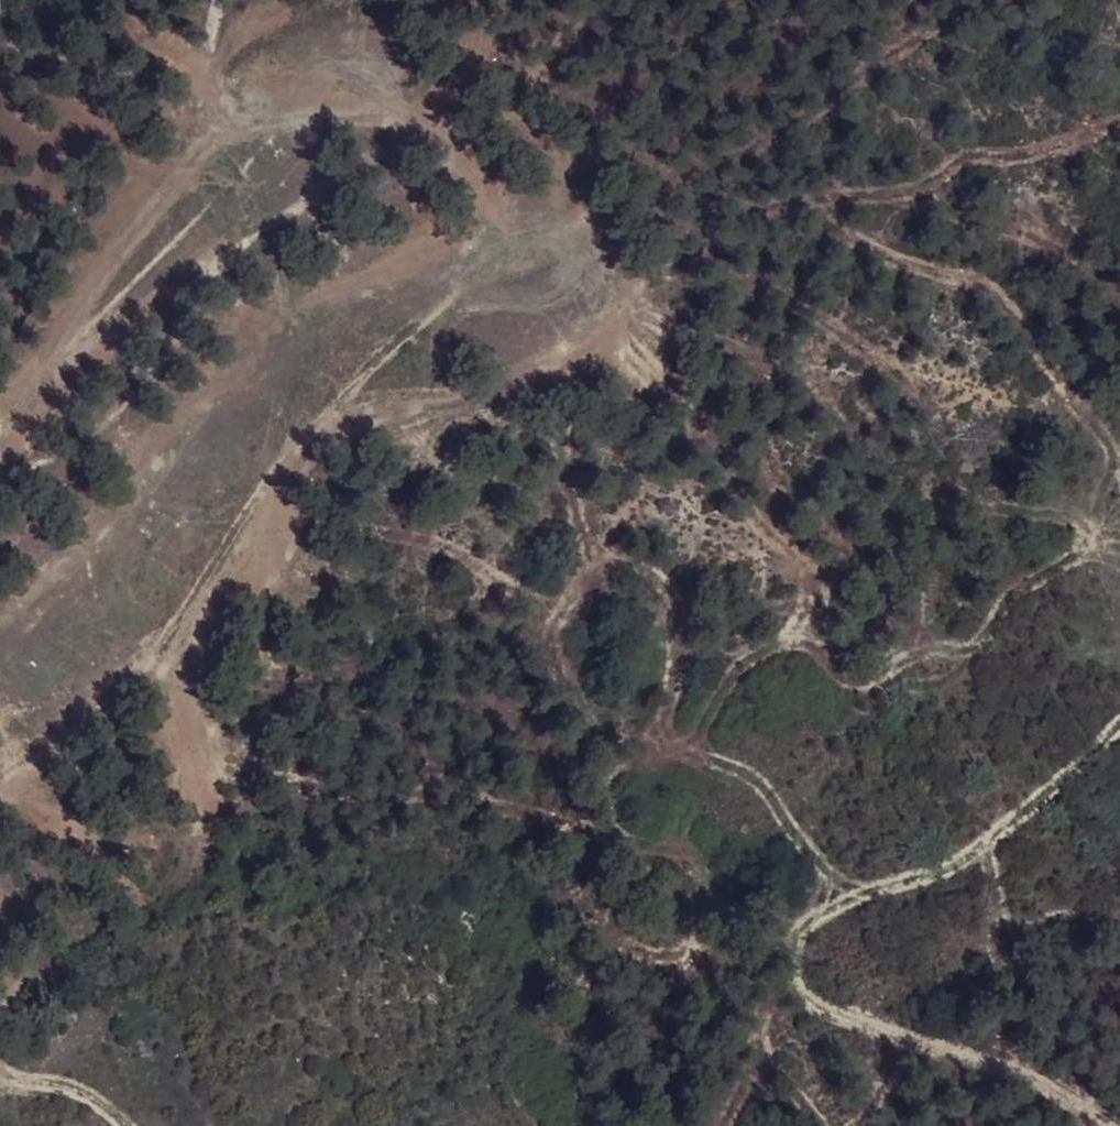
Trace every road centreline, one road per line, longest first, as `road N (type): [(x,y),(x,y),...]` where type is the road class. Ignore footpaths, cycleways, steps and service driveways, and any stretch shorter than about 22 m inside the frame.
road 1 (track): [(195,217),(215,0)]

